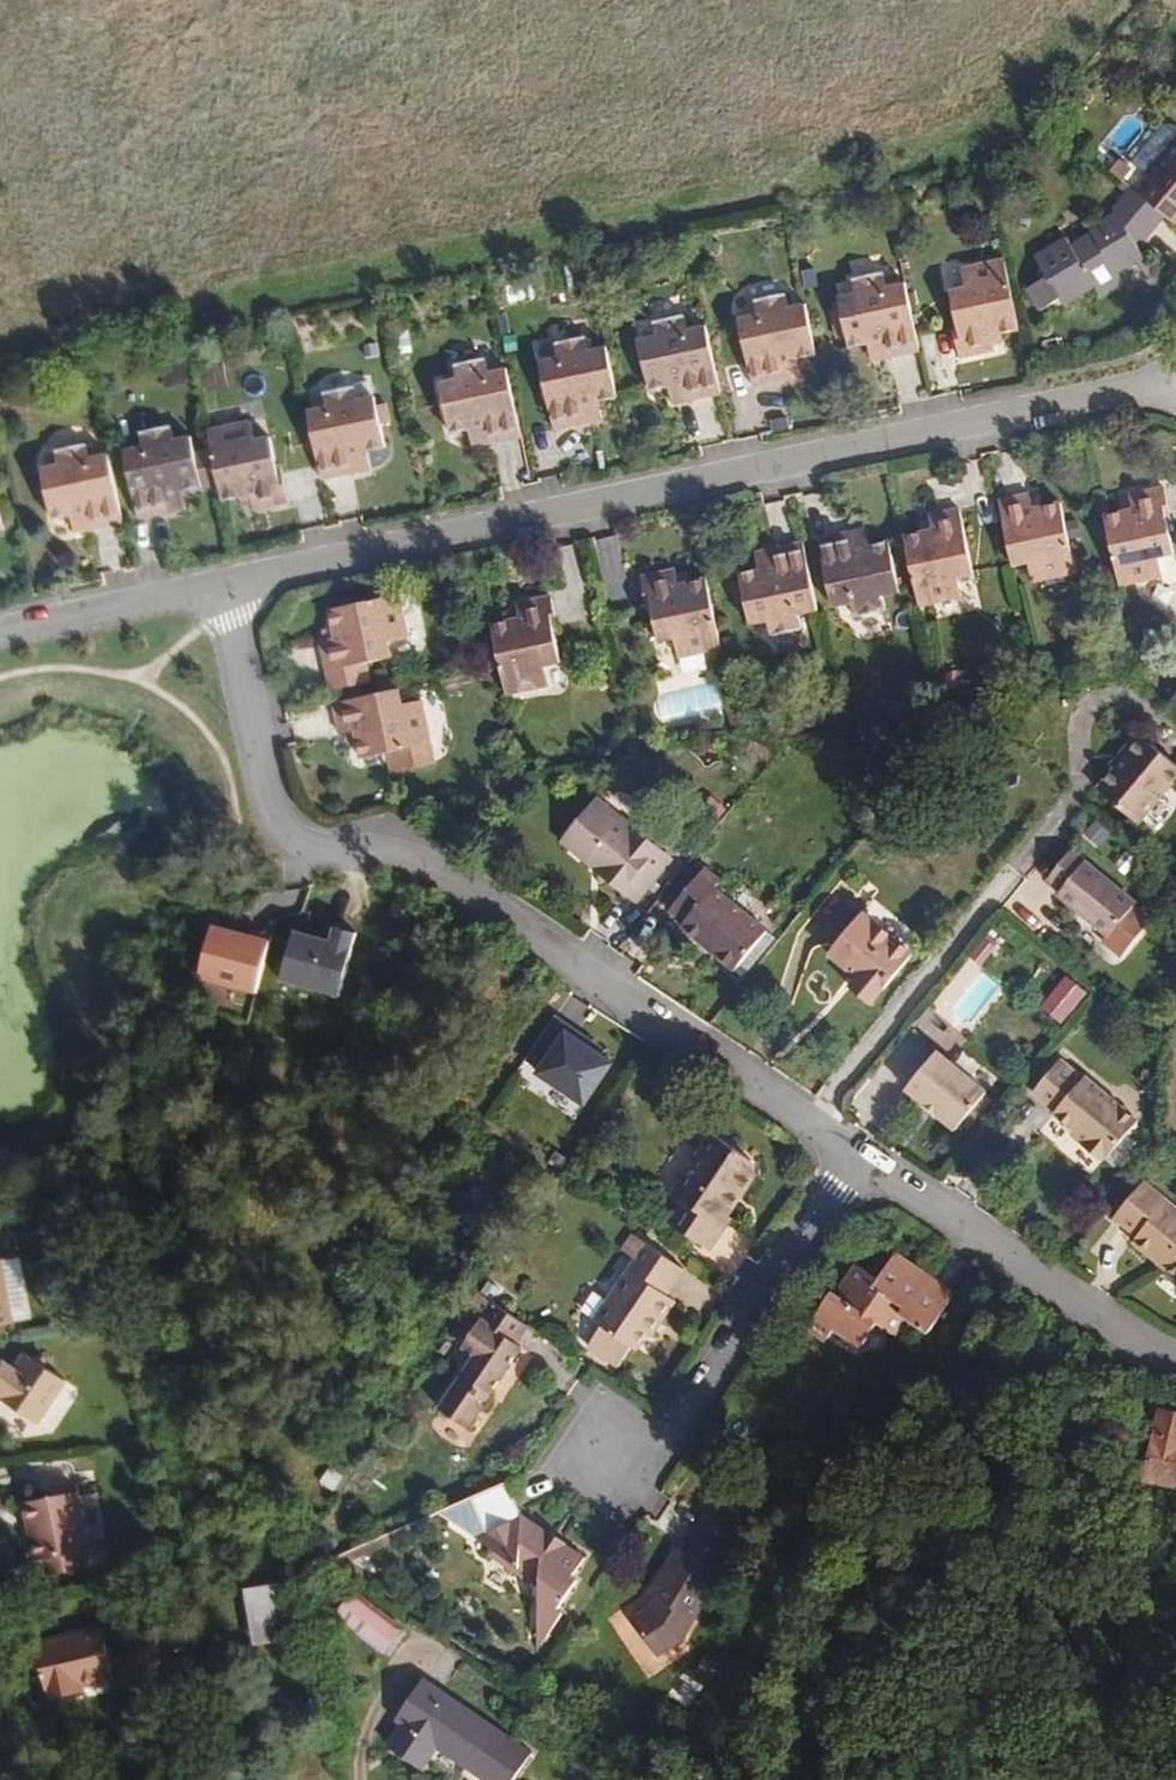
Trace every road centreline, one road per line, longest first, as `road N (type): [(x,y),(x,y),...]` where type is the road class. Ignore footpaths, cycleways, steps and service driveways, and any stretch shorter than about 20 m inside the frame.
road 1 (residential): [(1175,383),(213,582)]
road 2 (residential): [(213,582),(272,803),(292,843),(332,854),(395,855),(444,872),(853,1161)]
road 3 (residential): [(580,1433),(634,1475),(853,1161)]
road 4 (residential): [(853,1161),(1175,1367)]
road 5 (residential): [(213,582),(0,632)]

